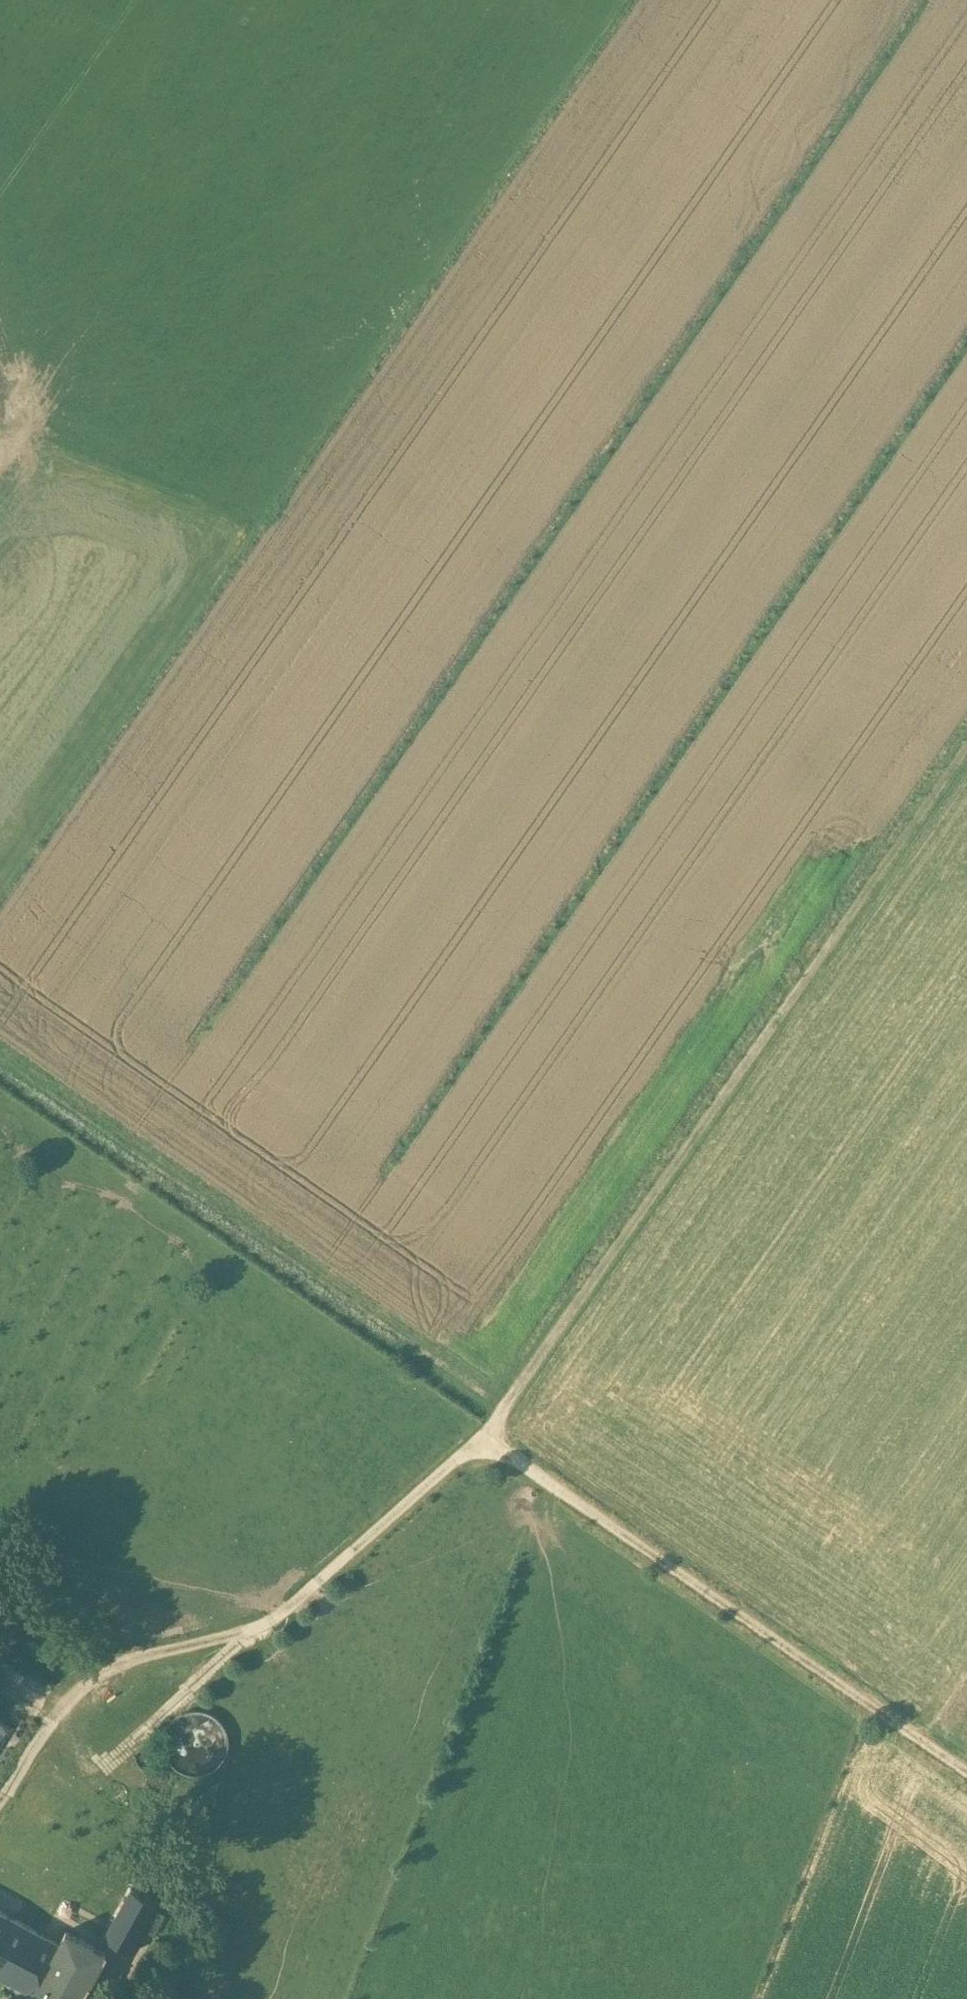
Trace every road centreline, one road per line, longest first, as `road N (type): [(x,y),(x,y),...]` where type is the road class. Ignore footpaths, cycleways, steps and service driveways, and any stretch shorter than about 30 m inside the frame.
road 1 (track): [(966,749),(484,1437)]
road 2 (track): [(484,1437),(966,1772)]

